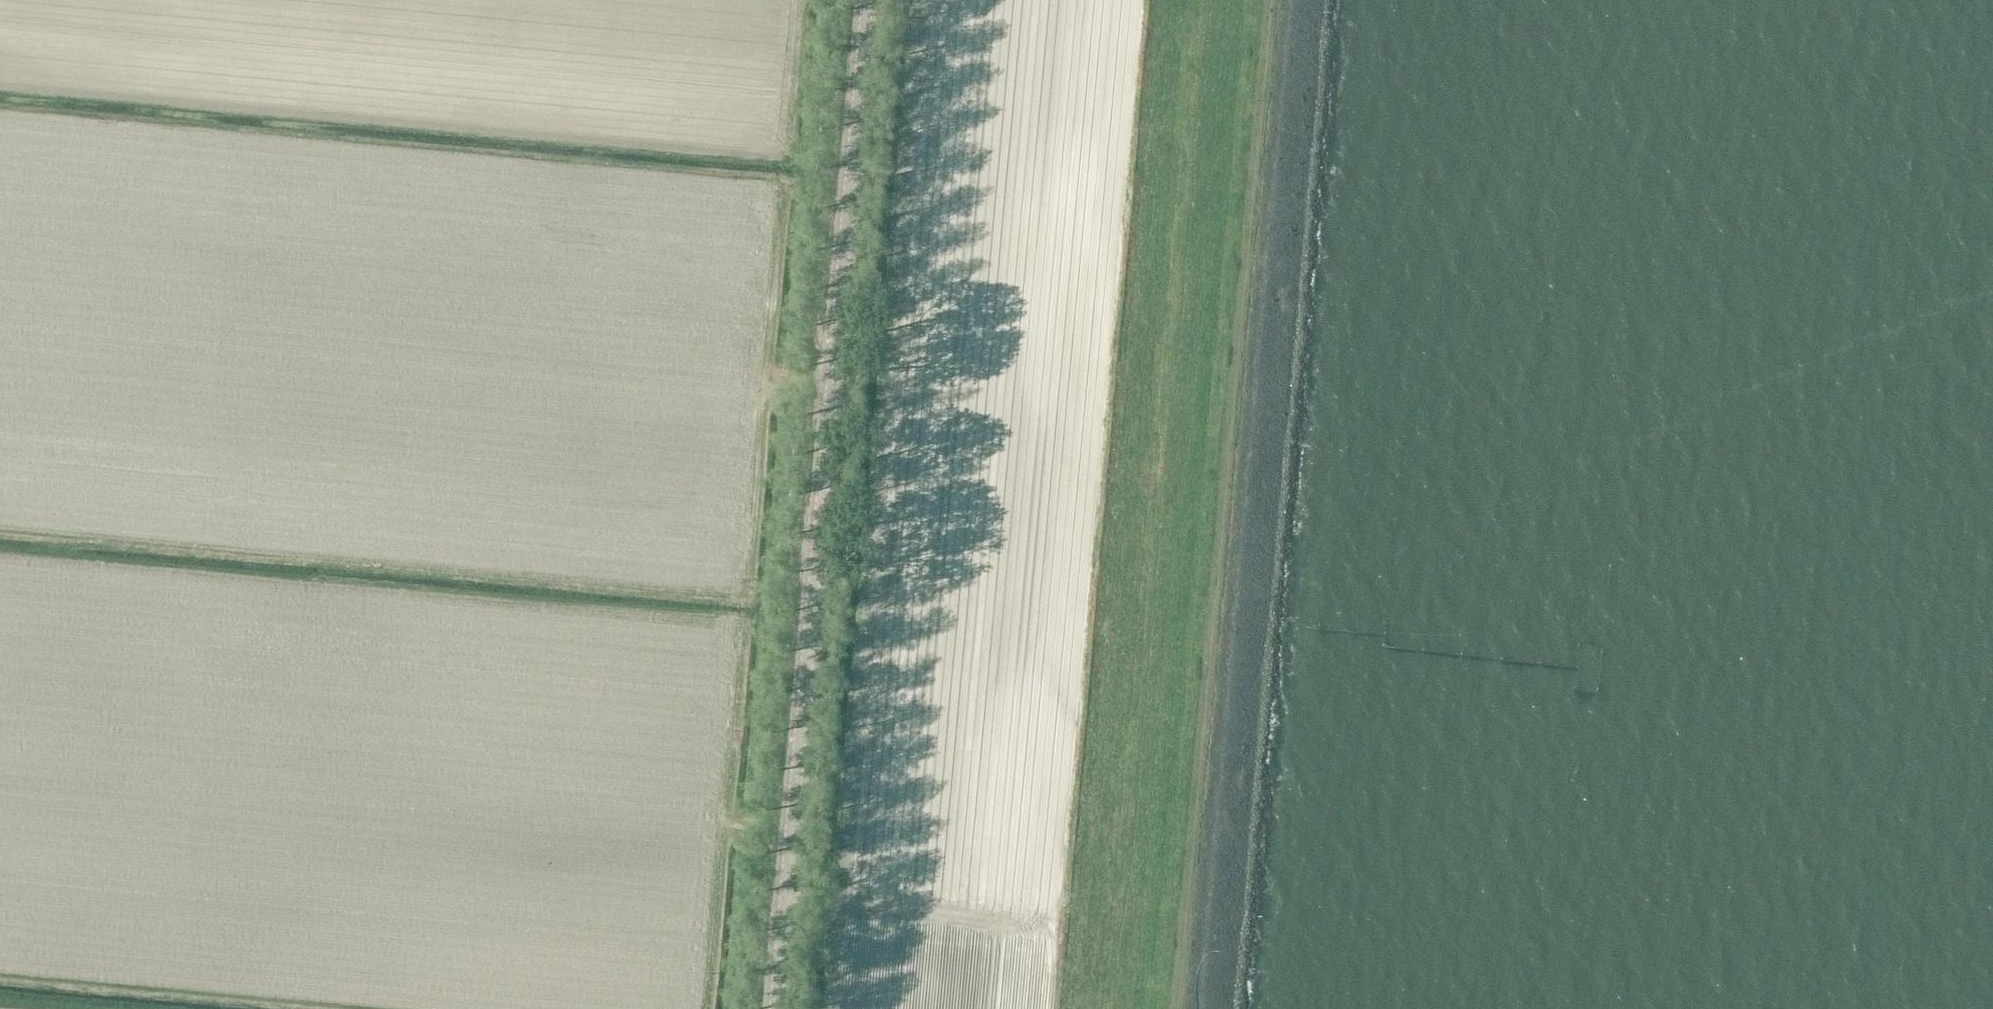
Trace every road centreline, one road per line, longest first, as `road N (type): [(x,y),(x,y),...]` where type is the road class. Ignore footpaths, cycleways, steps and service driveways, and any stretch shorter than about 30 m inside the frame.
road 1 (tertiary): [(780,1008),(871,0)]

